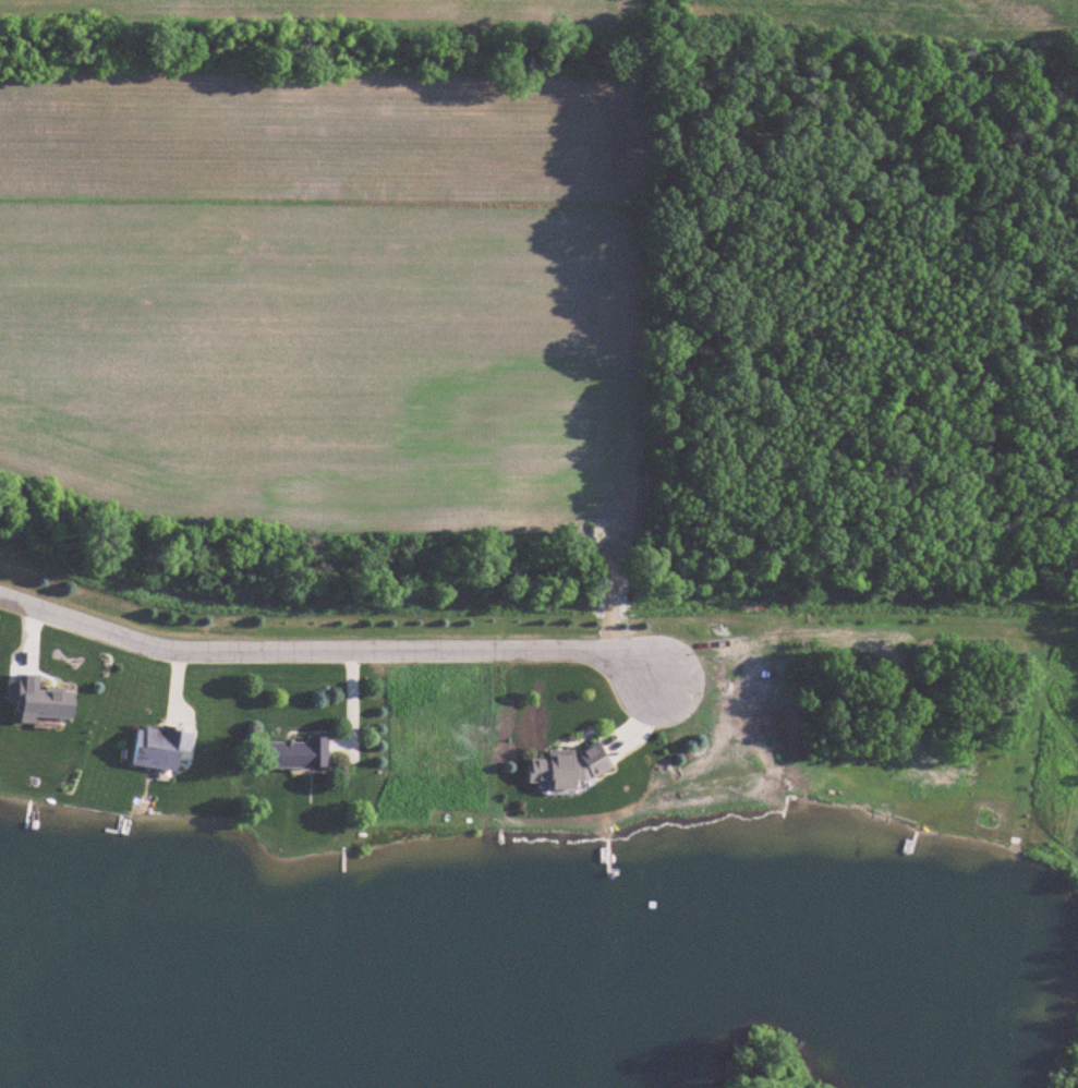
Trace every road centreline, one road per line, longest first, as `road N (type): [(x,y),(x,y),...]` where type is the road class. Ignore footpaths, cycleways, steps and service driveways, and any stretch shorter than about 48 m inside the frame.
road 1 (residential): [(0,594),(177,652),(581,650),(664,678)]

